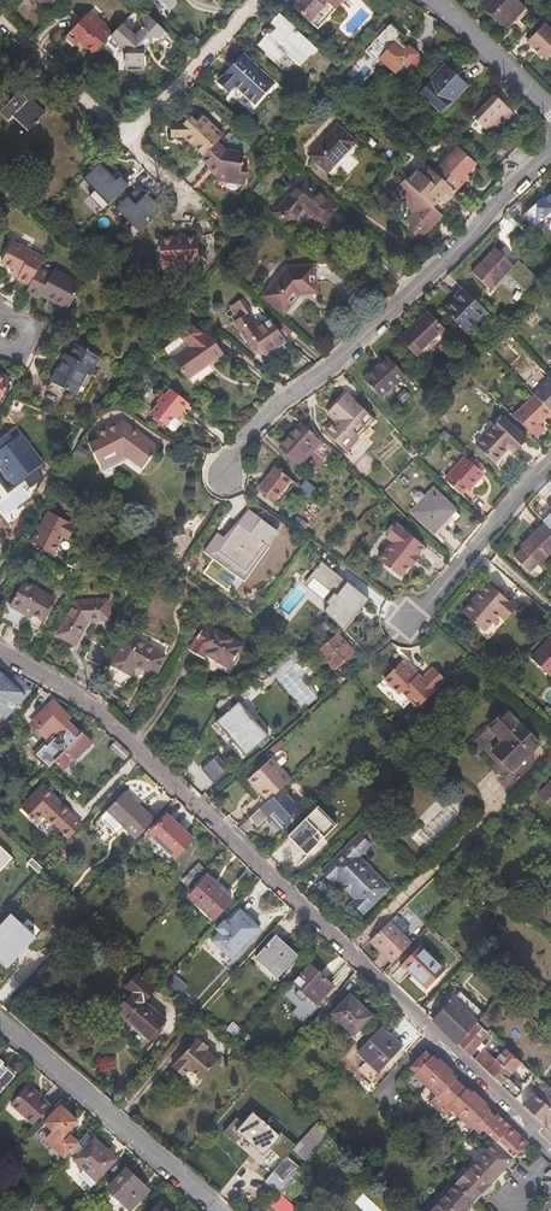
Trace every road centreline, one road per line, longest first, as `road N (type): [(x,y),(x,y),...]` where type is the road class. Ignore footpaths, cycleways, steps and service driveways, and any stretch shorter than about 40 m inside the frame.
road 1 (residential): [(0,652),(105,715),(550,1141)]
road 2 (residential): [(550,153),(220,474)]
road 3 (residential): [(0,1024),(217,1210)]
road 4 (residential): [(550,467),(416,620)]
road 5 (unclassified): [(260,0),(130,143)]
road 6 (residential): [(130,143),(0,21)]
road 7 (residential): [(550,114),(432,0)]
road 8 (residential): [(232,239),(130,143)]

